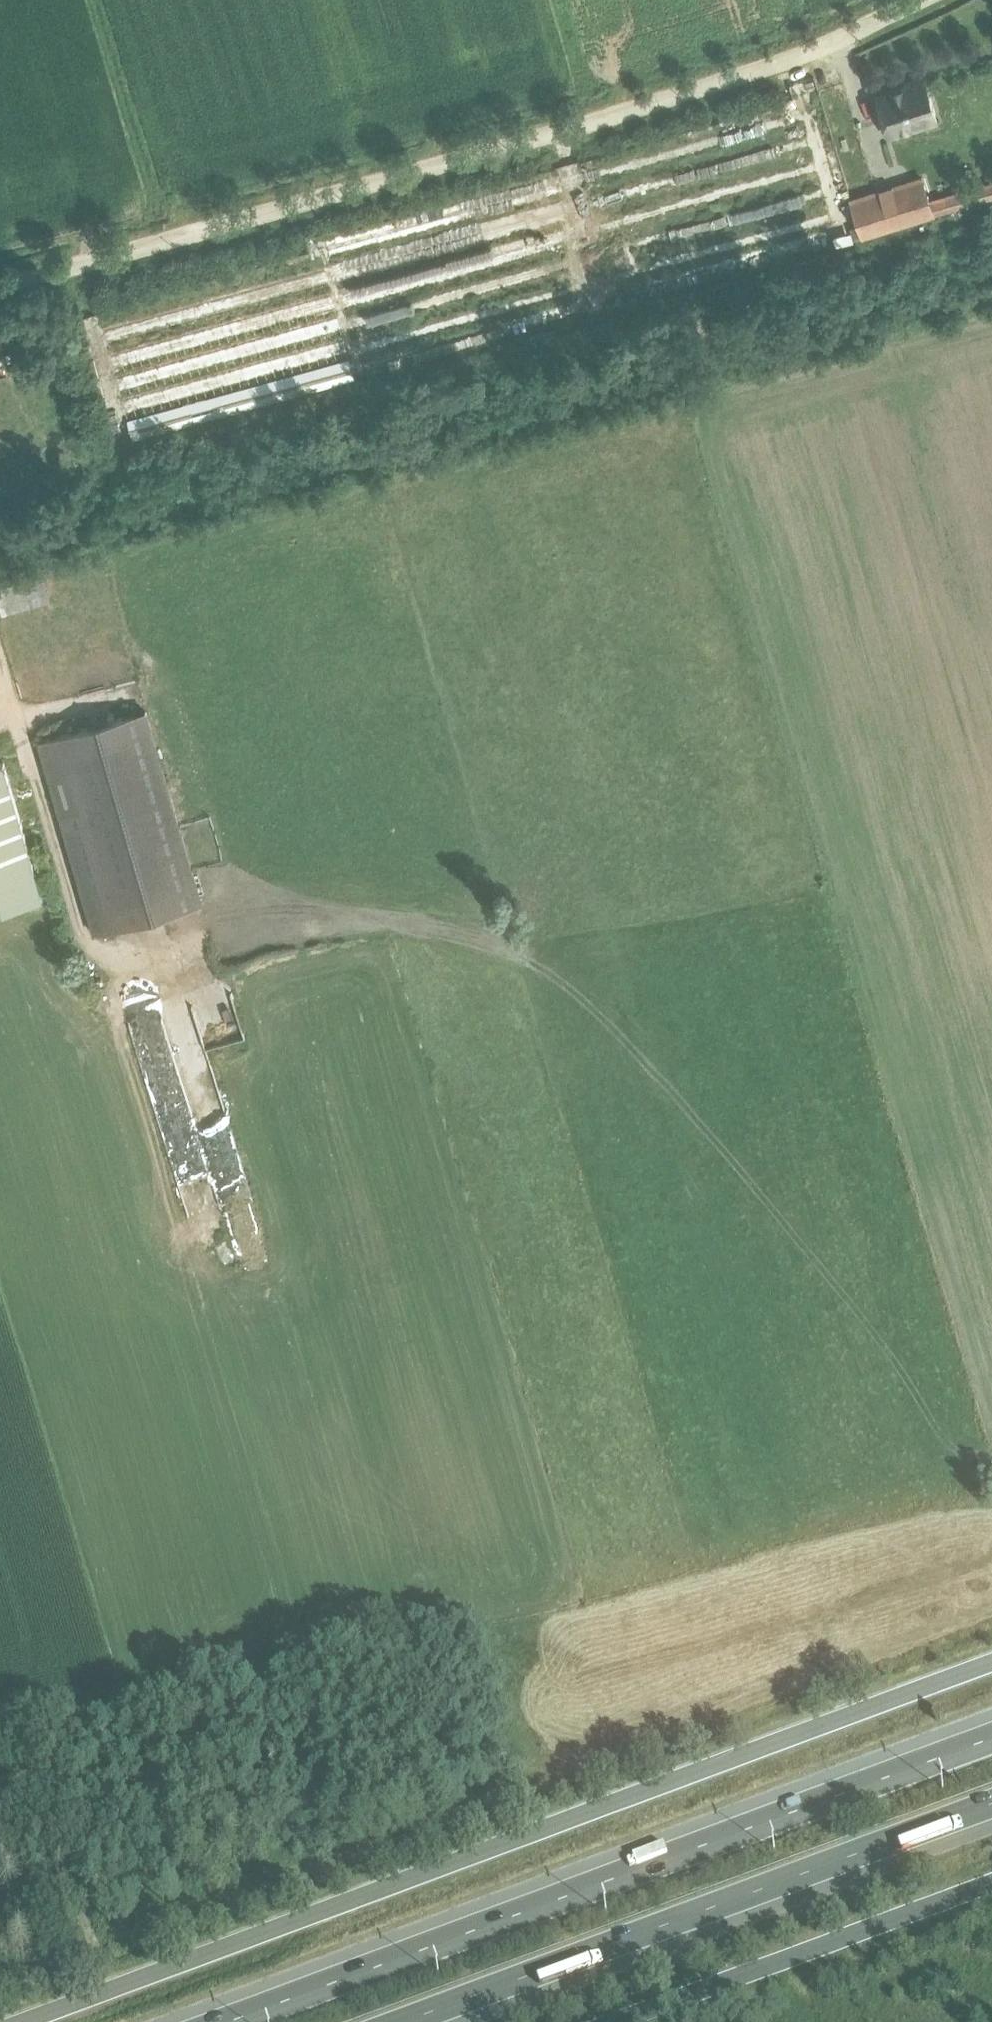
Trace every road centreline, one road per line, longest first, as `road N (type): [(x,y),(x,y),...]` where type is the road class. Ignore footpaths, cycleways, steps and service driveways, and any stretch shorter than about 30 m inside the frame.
road 1 (tertiary): [(22,2021),(991,1662)]
road 2 (track): [(991,302),(0,562)]
road 3 (tertiary): [(930,0),(790,62),(0,284)]
road 4 (motorway): [(991,1738),(228,2021)]
road 5 (motorway): [(405,2021),(991,1805)]
road 6 (tertiary): [(991,1889),(647,2021)]

